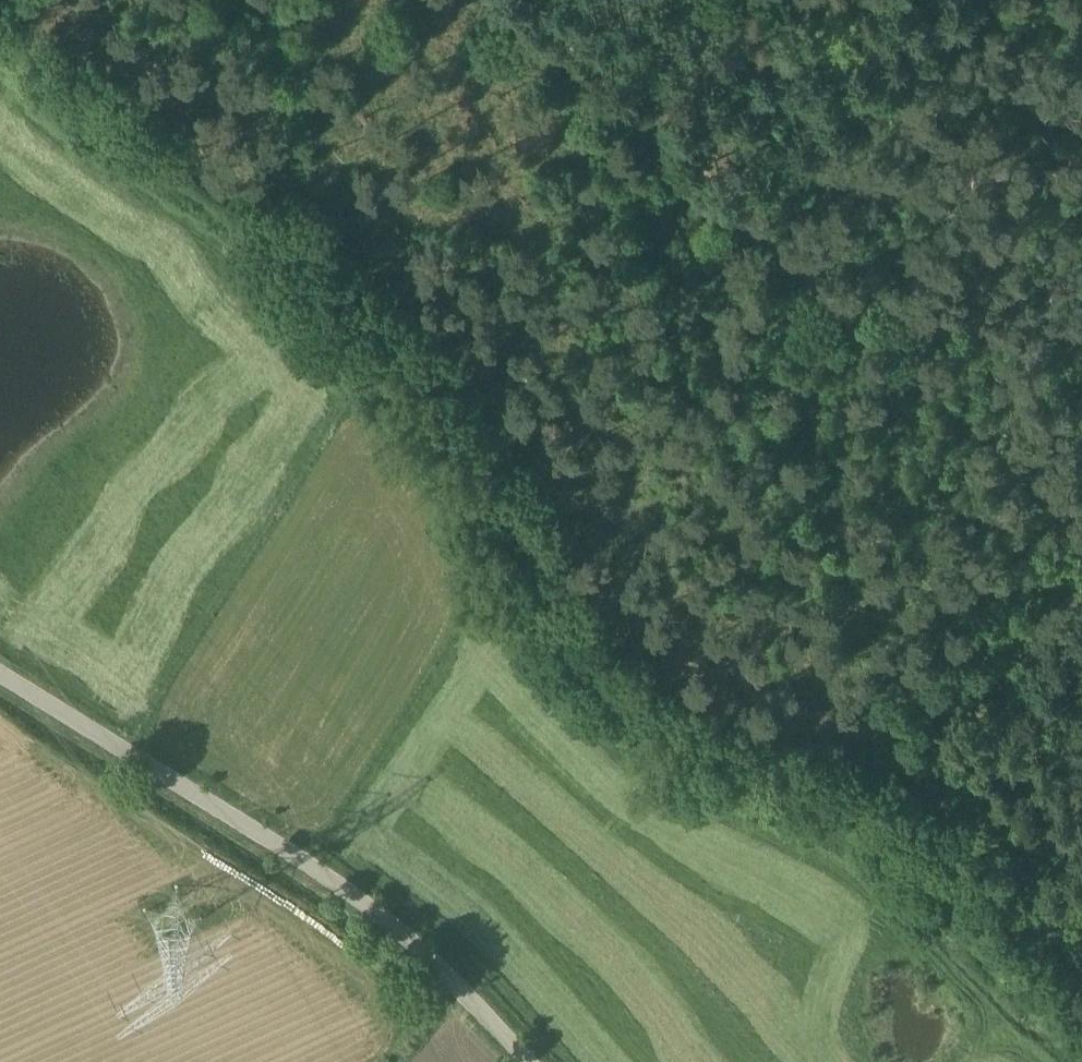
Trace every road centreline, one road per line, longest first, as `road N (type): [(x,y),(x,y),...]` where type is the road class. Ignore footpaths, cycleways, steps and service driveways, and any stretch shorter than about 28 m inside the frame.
road 1 (unclassified): [(0,672),(362,899),(440,966),(530,1061)]
road 2 (track): [(957,0),(744,180)]

